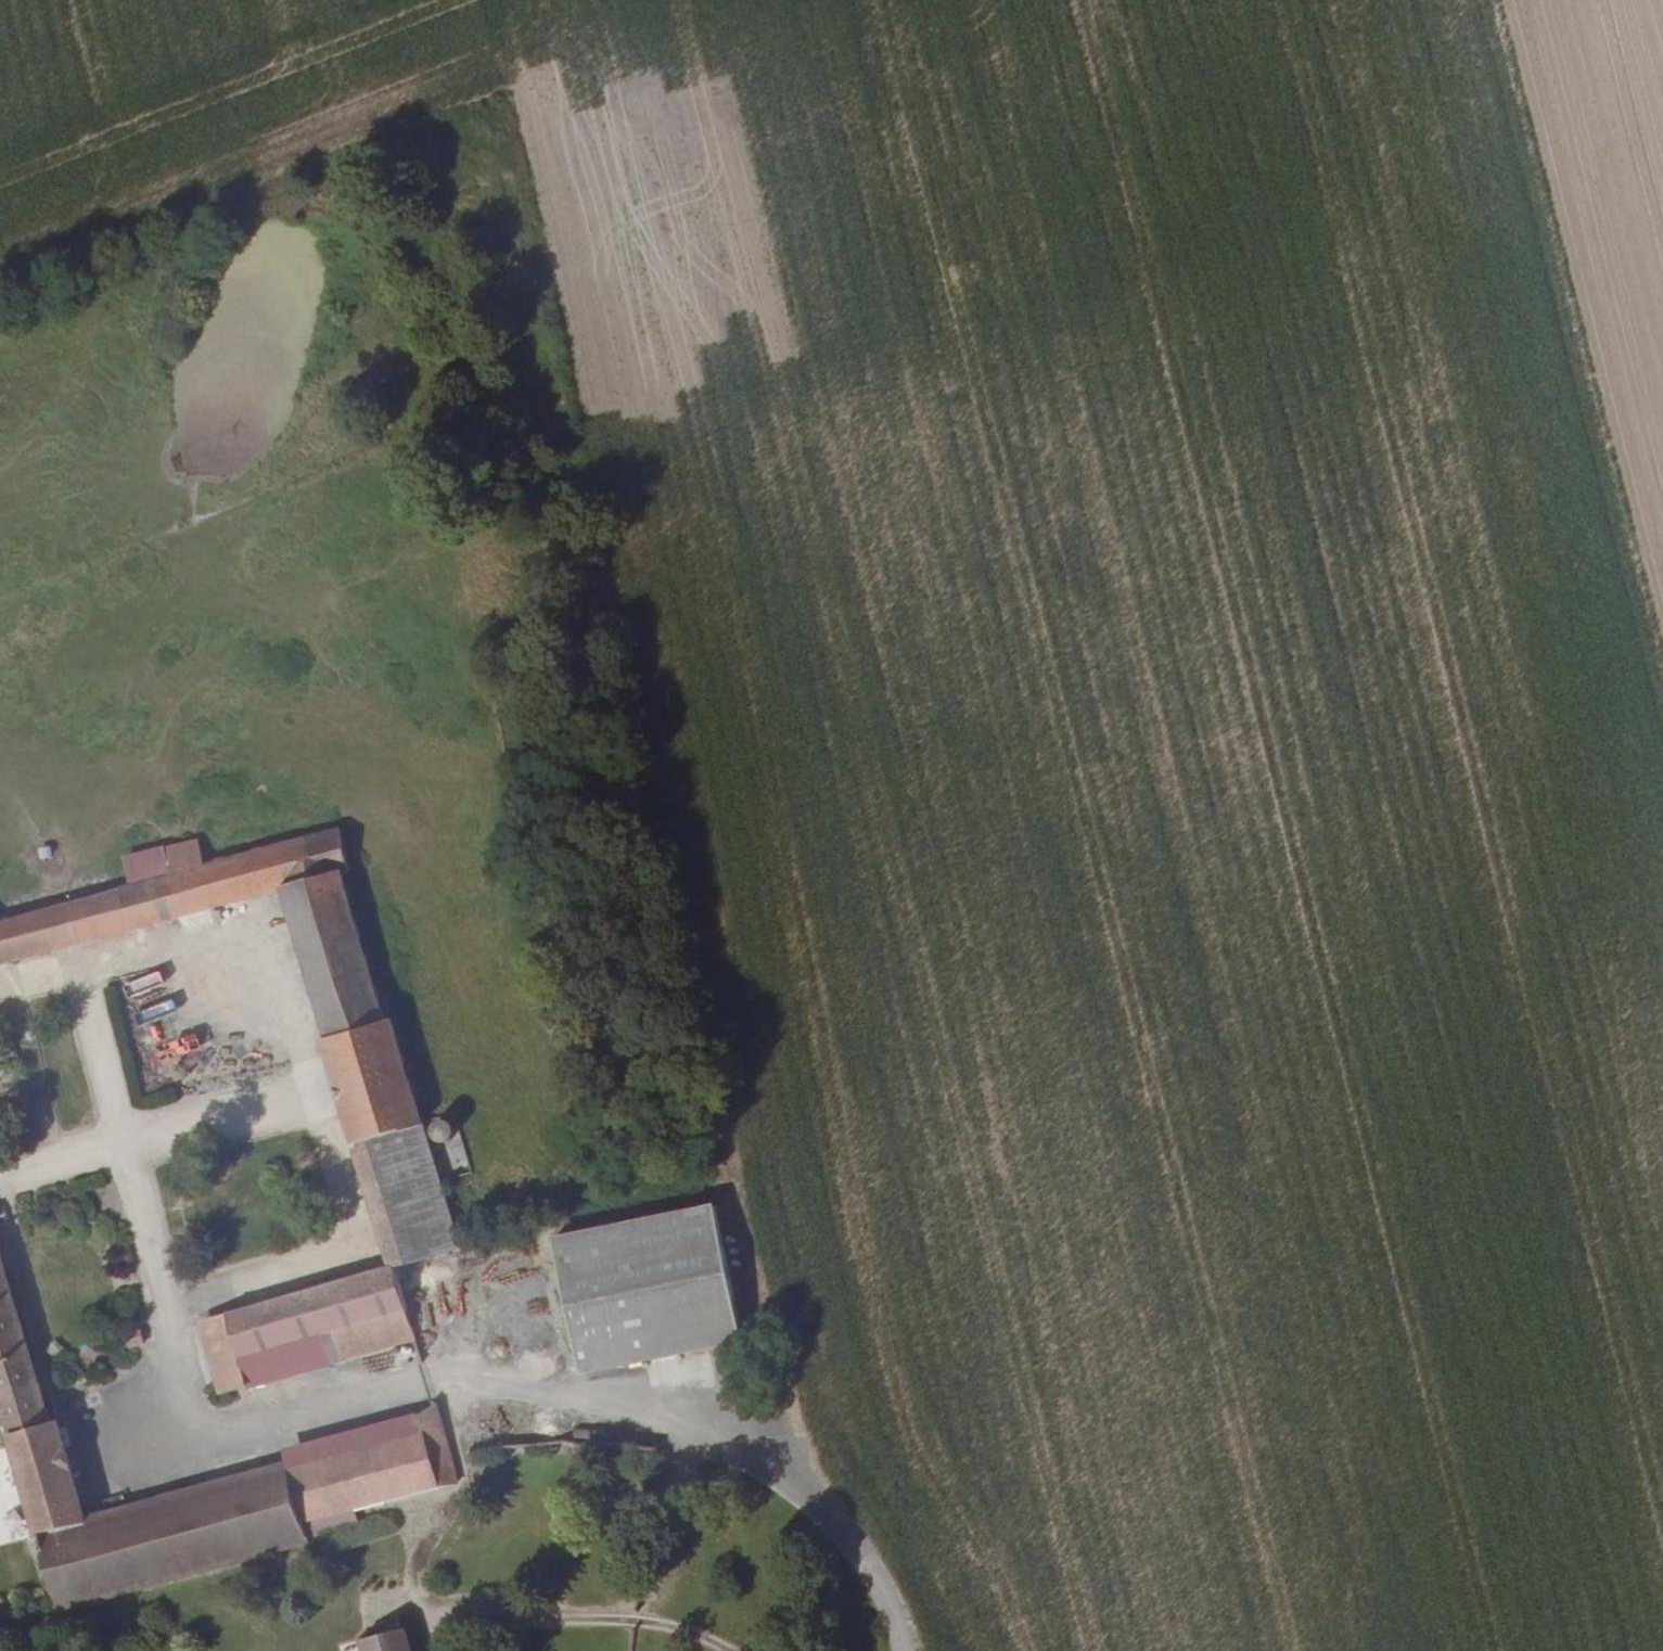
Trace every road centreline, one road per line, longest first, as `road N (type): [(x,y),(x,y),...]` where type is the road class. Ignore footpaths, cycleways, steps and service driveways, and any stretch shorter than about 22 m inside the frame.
road 1 (track): [(899,1650),(880,1584),(828,1523),(719,1428),(484,1375),(397,1376),(220,1434),(174,1432),(134,1144)]

